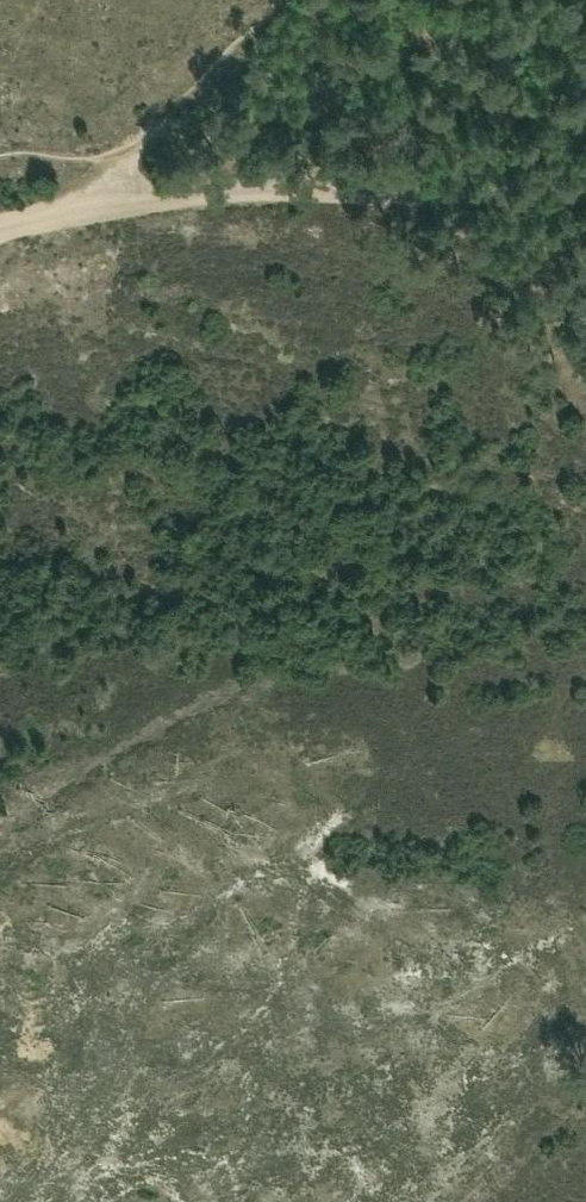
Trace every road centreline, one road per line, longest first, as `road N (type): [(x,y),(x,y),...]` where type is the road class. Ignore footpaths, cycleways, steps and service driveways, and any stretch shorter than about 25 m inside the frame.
road 1 (track): [(585,191),(238,193),(119,202),(0,232)]

